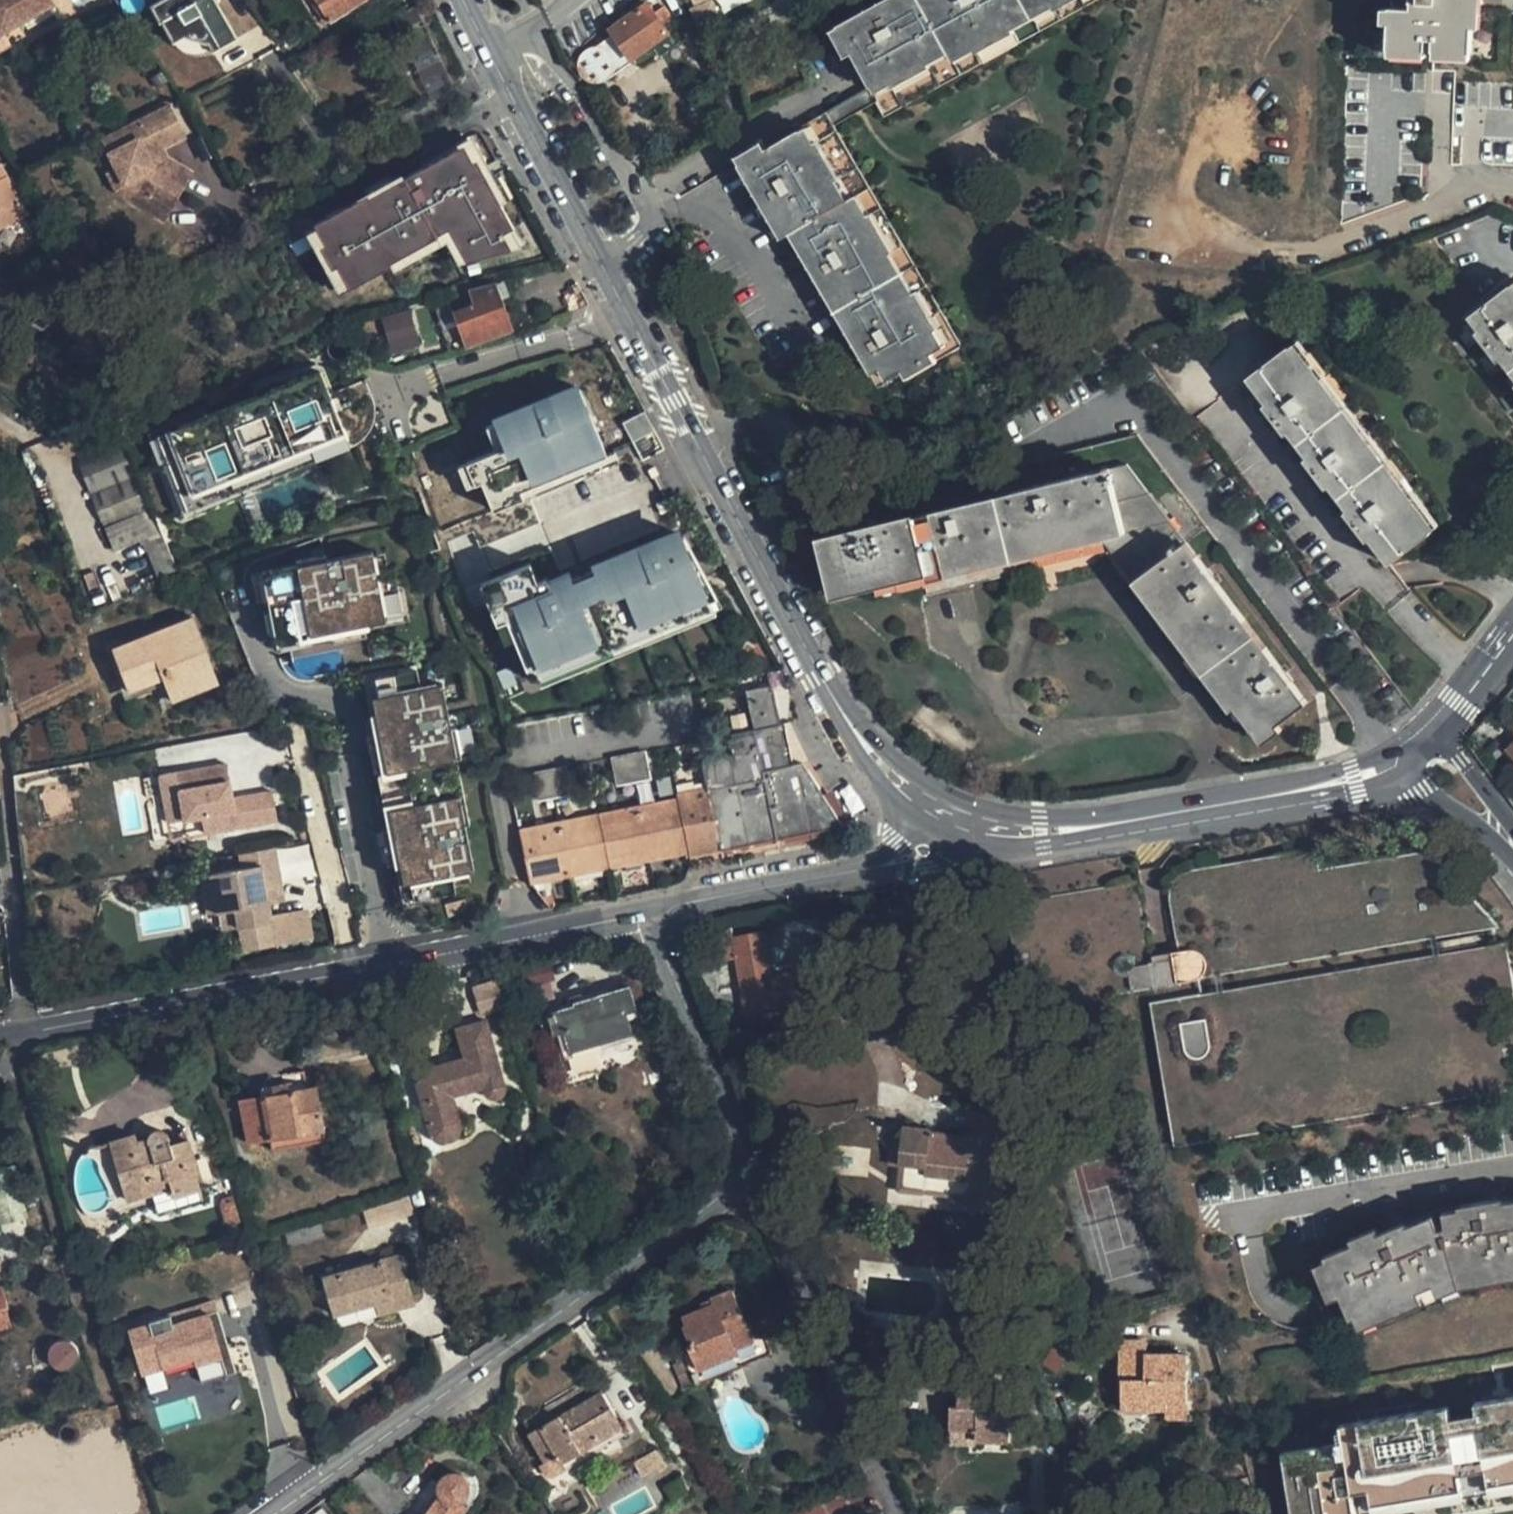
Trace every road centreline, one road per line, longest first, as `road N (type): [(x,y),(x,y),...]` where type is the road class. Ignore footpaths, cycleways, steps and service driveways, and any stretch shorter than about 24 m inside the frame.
road 1 (residential): [(285,1513),(730,1192),(742,1158),(733,1106),(663,950),(663,922)]
road 2 (residential): [(462,0),(665,394),(850,725)]
road 3 (residential): [(1408,743),(1316,778),(1138,810),(1066,820),(973,808)]
road 4 (residential): [(966,848),(1078,843),(1401,783)]
road 5 (residential): [(23,1031),(378,974)]
road 6 (residential): [(1512,1164),(1209,1217)]
road 7 (residential): [(378,974),(611,921),(663,922)]
road 8 (residential): [(0,755),(23,1031)]
road 9 (residential): [(326,716),(378,974)]
road 10 (residential): [(663,922),(684,906),(820,879)]
road 11 (residential): [(820,879),(933,872),(966,848)]
road 12 (residential): [(1512,618),(1418,736)]
road 13 (residential): [(973,808),(850,725)]
road 14 (residential): [(1401,783),(1512,847)]
road 15 (residential): [(1512,845),(1448,740)]
road 16 (residential): [(850,725),(881,789),(913,828)]

